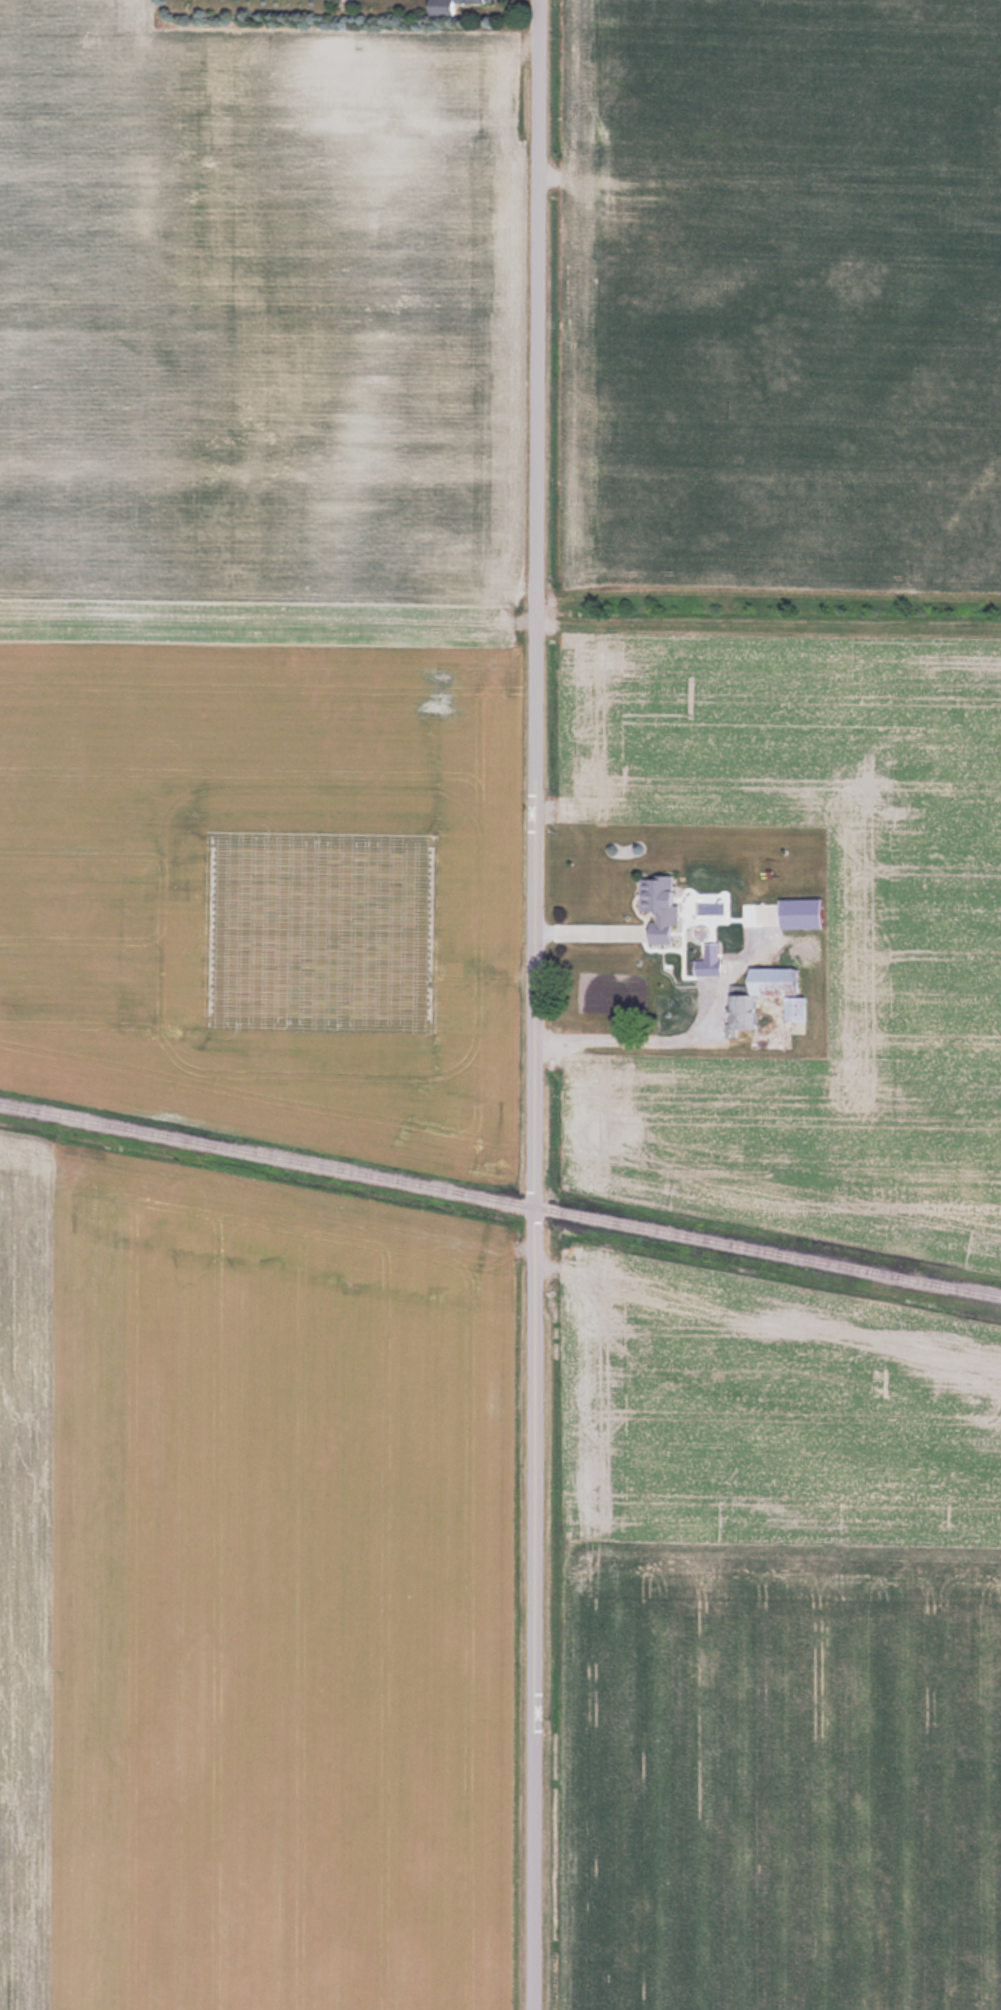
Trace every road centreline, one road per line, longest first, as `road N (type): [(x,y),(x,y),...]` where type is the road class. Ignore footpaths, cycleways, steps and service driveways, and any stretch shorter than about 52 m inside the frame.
road 1 (residential): [(533,2009),(544,0)]

